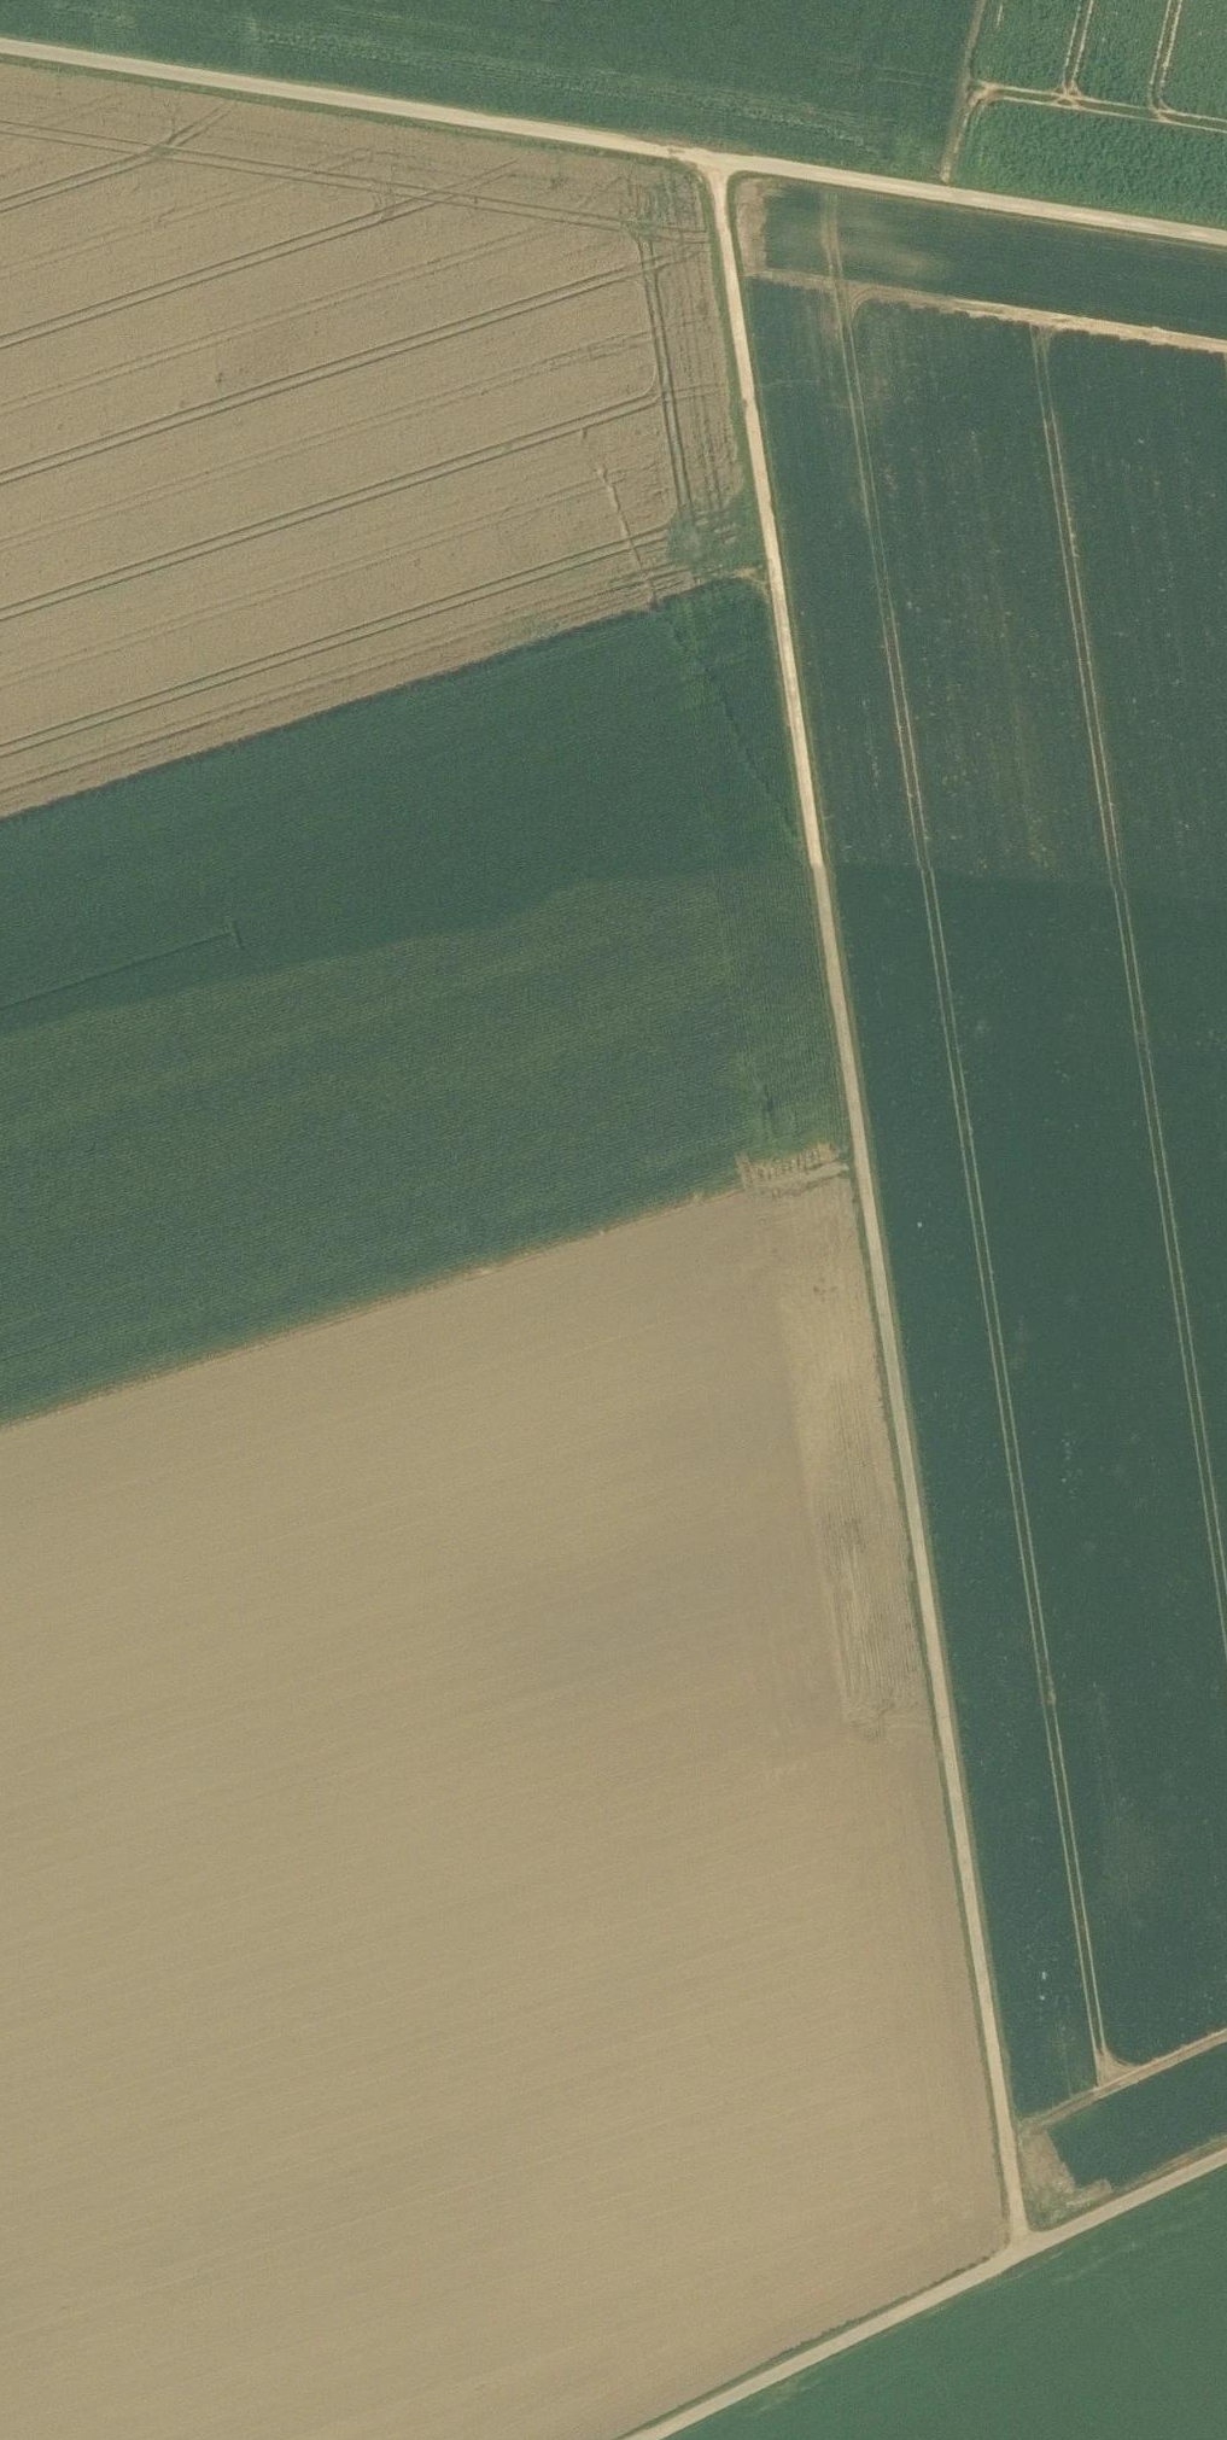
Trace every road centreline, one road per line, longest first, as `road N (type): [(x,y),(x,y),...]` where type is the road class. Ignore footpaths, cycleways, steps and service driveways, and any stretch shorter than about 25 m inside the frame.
road 1 (track): [(718,160),(845,1155),(1022,2275)]
road 2 (track): [(0,47),(1226,235)]
road 3 (track): [(1226,2175),(661,2439)]

